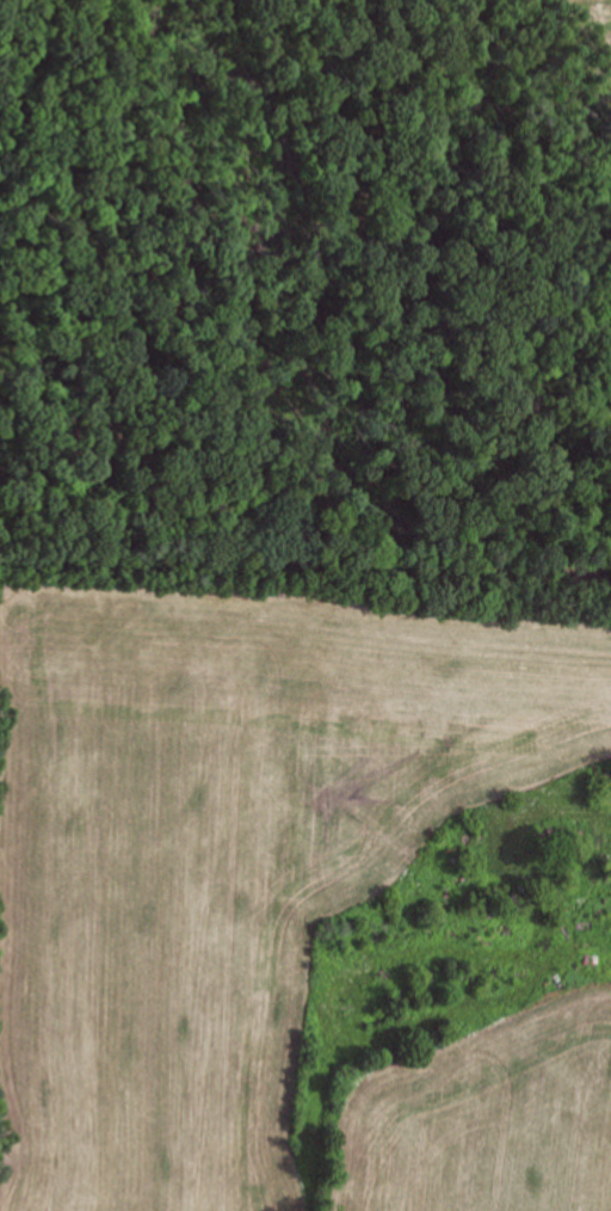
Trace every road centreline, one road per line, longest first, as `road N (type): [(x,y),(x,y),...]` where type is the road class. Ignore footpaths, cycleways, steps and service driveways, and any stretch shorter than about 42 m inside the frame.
road 1 (residential): [(610,581),(0,572)]

